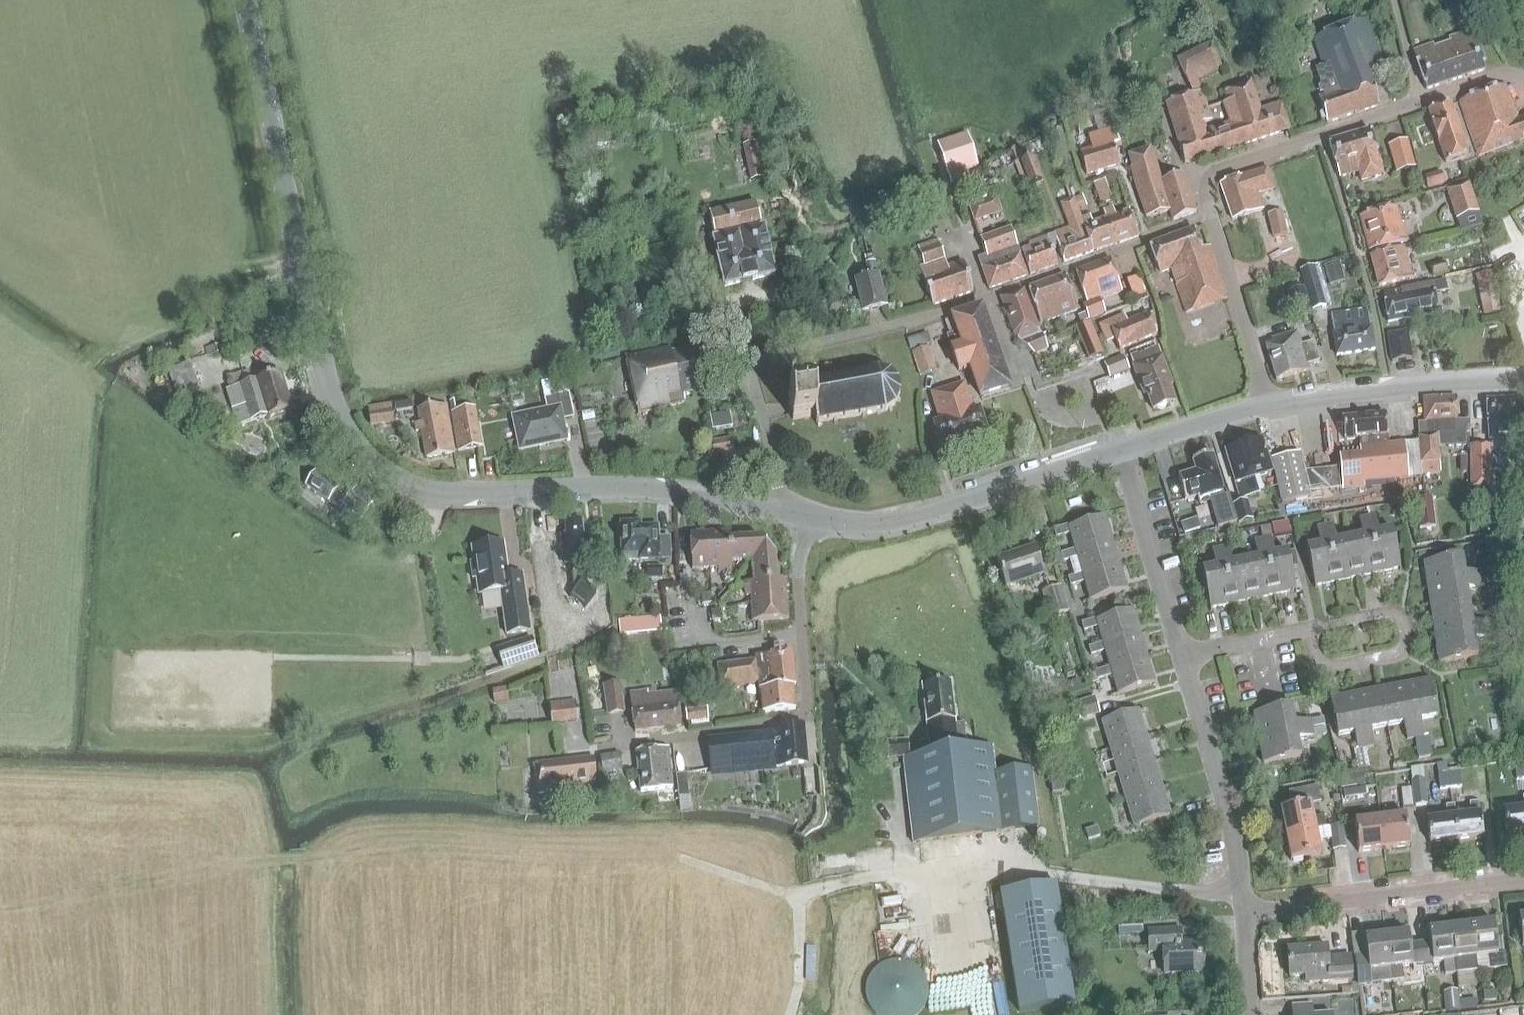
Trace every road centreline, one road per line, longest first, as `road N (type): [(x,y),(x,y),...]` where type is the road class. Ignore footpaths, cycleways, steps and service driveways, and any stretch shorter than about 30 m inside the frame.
road 1 (tertiary): [(787,511),(633,489),(438,493),(401,483),(367,457),(327,389),(243,0)]
road 2 (residential): [(1209,218),(985,298),(747,360),(787,511)]
road 3 (residential): [(596,747),(806,719),(797,573),(812,519)]
road 4 (residential): [(1209,218),(1203,191),(1210,172),(1501,73),(1523,77)]
road 5 (tertiary): [(812,519),(885,525),(1120,451)]
road 6 (residential): [(1242,912),(1523,880)]
road 7 (residential): [(1242,912),(1234,829),(1180,654)]
road 8 (tertiary): [(1266,404),(1523,378)]
road 9 (residential): [(1180,654),(1120,451)]
road 10 (residential): [(1266,404),(1209,218)]
road 11 (residential): [(1392,614),(1404,622),(1400,653),(1322,667),(1309,629)]
road 12 (tertiary): [(1120,451),(1266,404)]
road 13 (residential): [(1180,654),(1309,629)]

